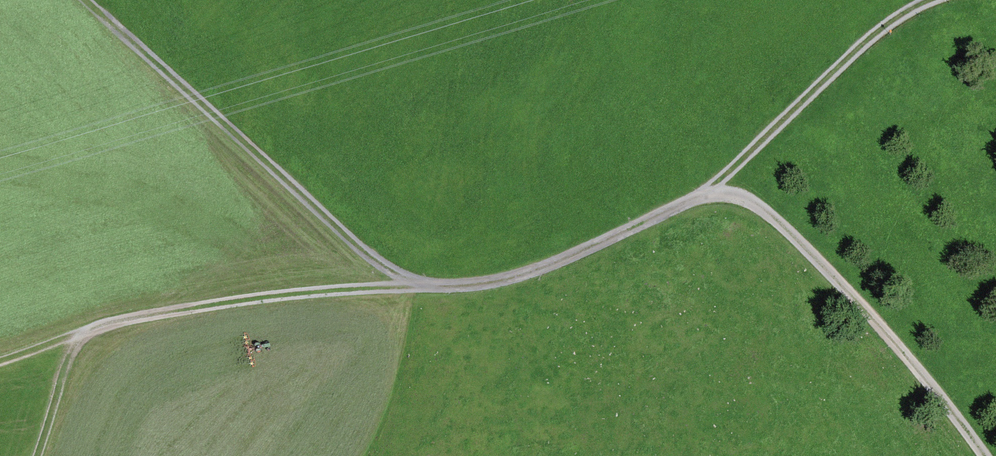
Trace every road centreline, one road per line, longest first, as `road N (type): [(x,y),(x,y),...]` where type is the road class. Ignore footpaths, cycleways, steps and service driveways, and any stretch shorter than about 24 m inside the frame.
road 1 (track): [(85,332),(291,296),(492,283),(584,252),(712,190),(905,13),(939,0)]
road 2 (track): [(85,0),(413,285)]
road 3 (track): [(986,455),(794,238),(762,210),(712,190)]
road 4 (track): [(37,455),(63,369),(85,332)]

